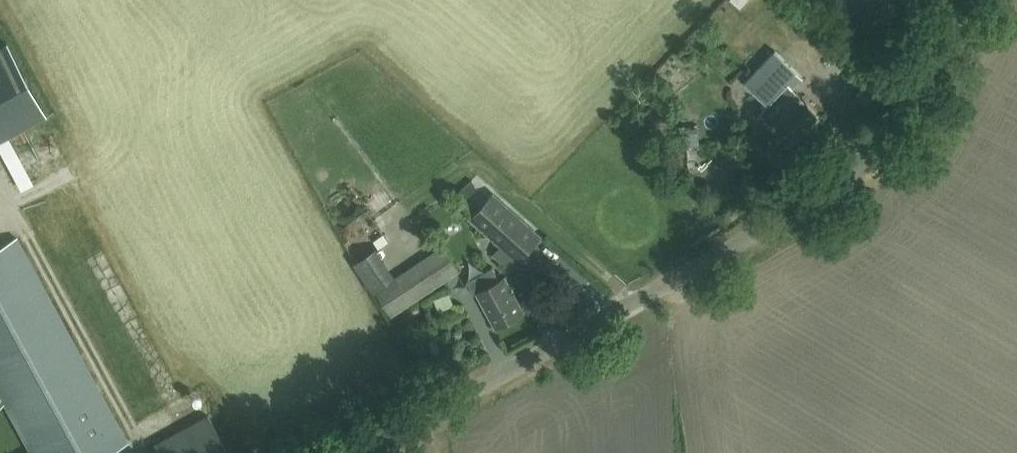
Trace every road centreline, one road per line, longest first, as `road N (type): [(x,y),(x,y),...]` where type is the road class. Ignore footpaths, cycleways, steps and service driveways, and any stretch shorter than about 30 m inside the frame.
road 1 (unclassified): [(353,452),(826,187),(880,145),(907,112),(970,0)]

